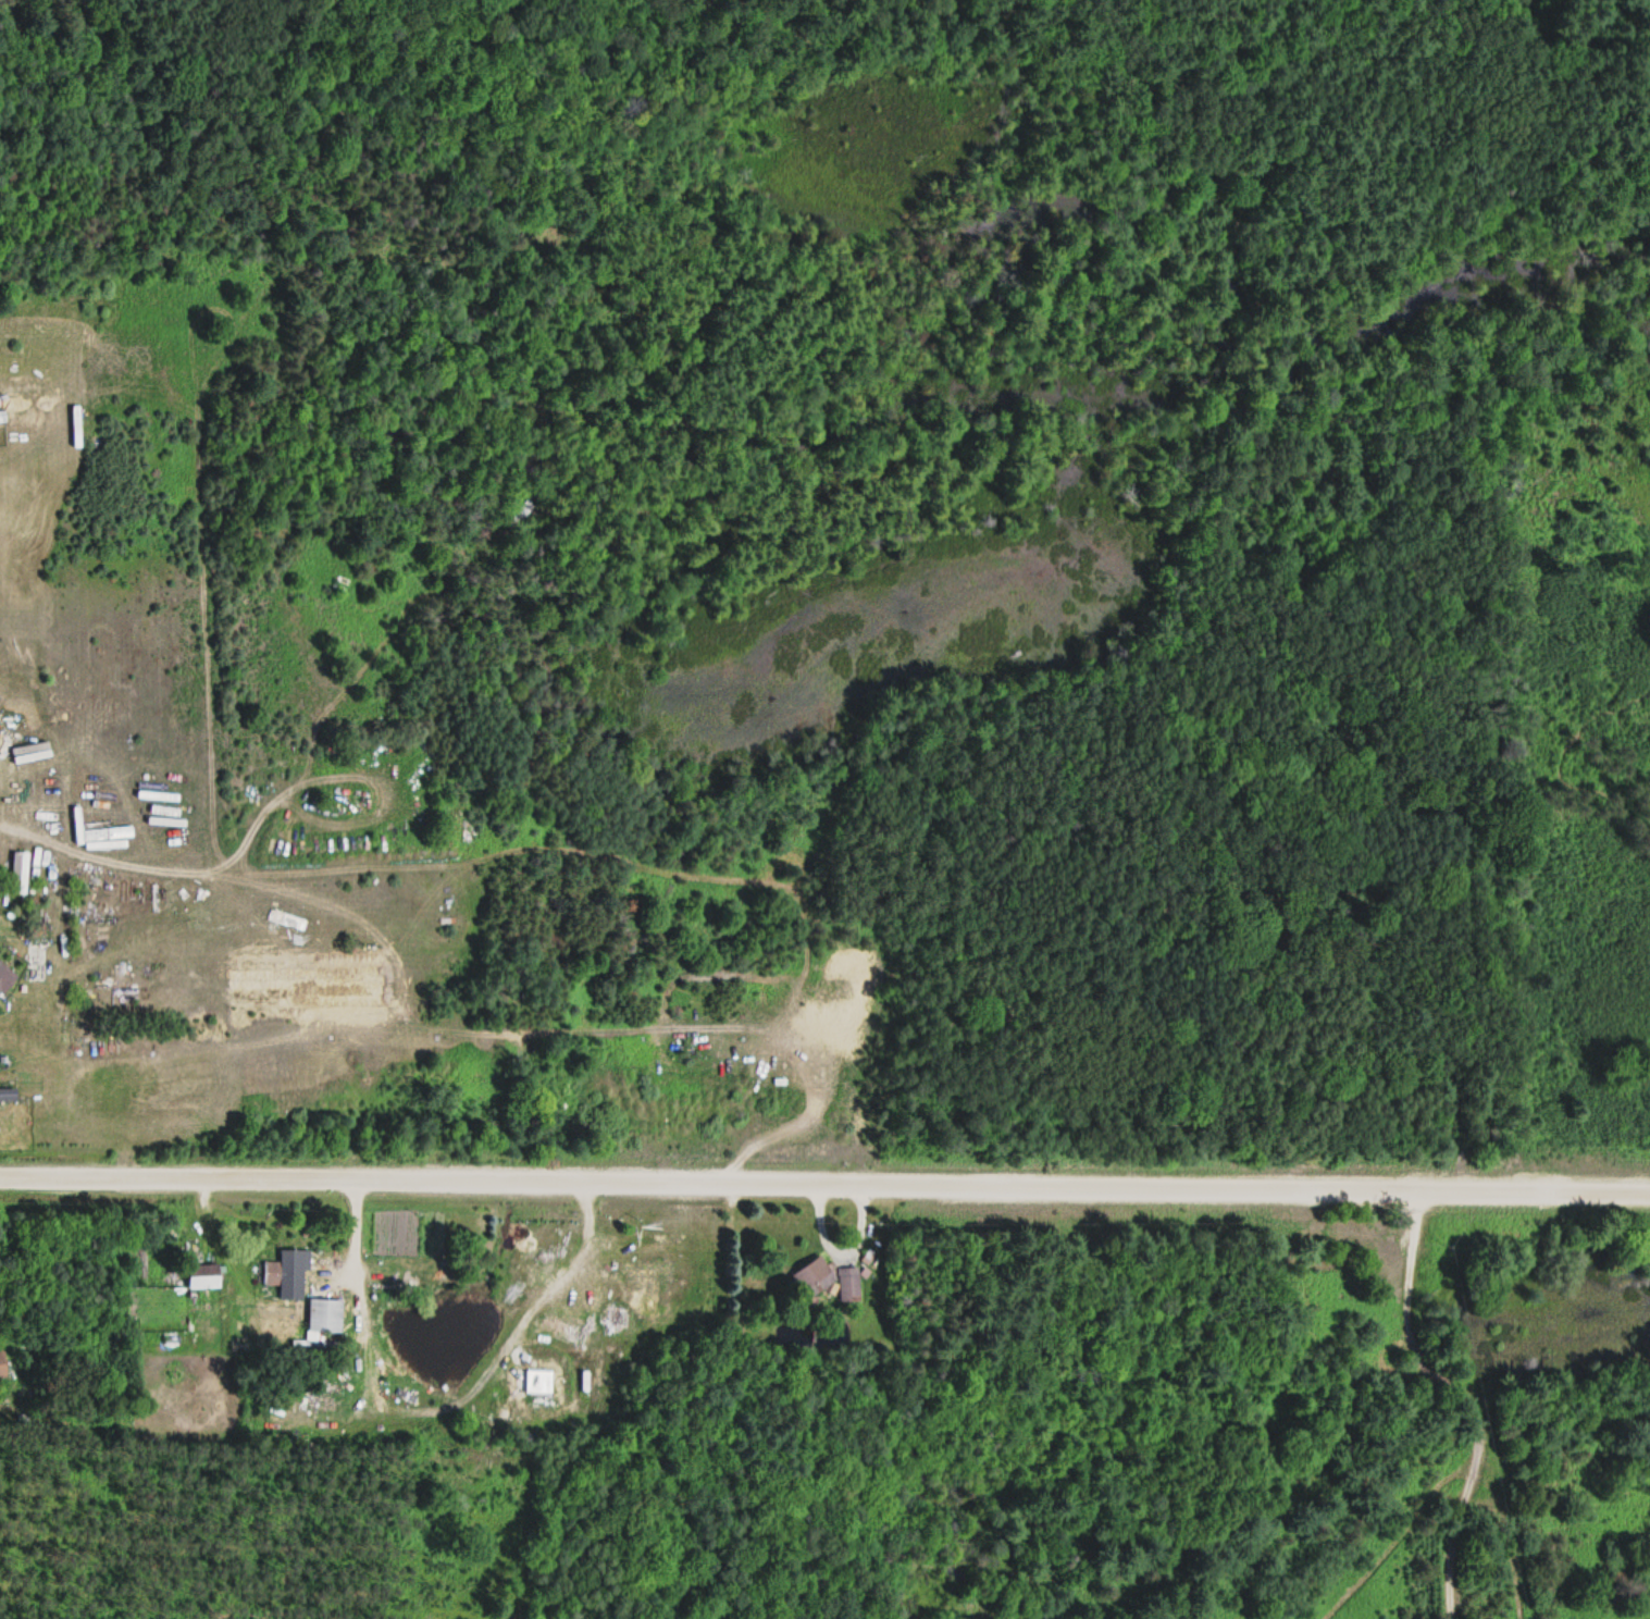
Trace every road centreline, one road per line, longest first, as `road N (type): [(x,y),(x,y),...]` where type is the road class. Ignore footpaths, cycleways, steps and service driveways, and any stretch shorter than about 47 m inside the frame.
road 1 (residential): [(1649,1192),(0,1175)]

